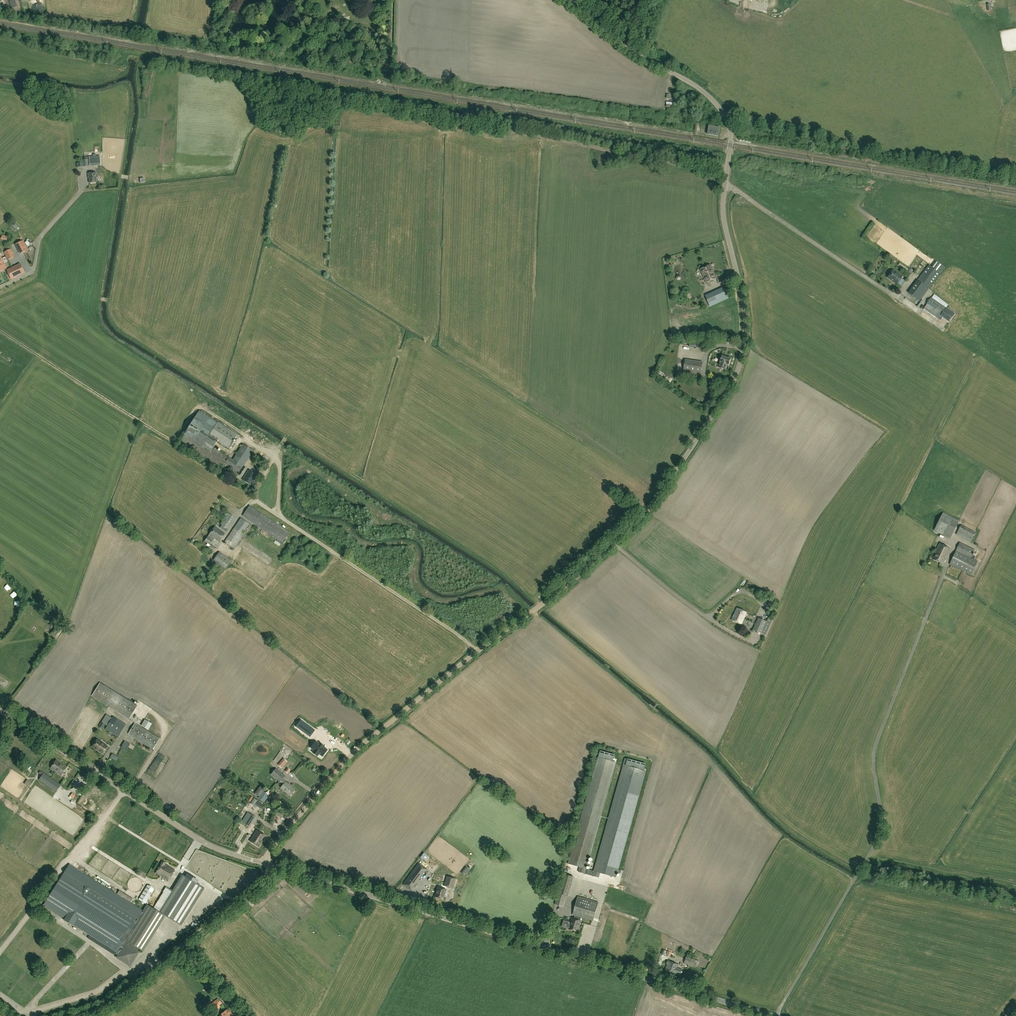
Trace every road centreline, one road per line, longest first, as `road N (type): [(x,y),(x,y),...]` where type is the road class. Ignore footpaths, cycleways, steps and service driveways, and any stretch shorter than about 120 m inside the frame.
road 1 (unclassified): [(772,1015),(272,866)]
road 2 (unclassified): [(776,1015),(878,840),(874,752),(948,562)]
road 3 (unclassified): [(264,863),(347,755),(614,543)]
road 4 (unclassified): [(614,543),(663,490),(740,363),(745,312),(725,187)]
road 5 (unclassified): [(264,863),(199,840),(0,710)]
road 6 (track): [(253,499),(477,652)]
road 7 (unclassified): [(725,187),(731,134),(716,103),(570,0)]
road 8 (unclassified): [(84,1015),(124,996),(272,866)]
road 9 (unclassified): [(904,300),(725,187)]
road 10 (track): [(536,136),(725,169)]
road 11 (unclassified): [(714,622),(614,543)]

